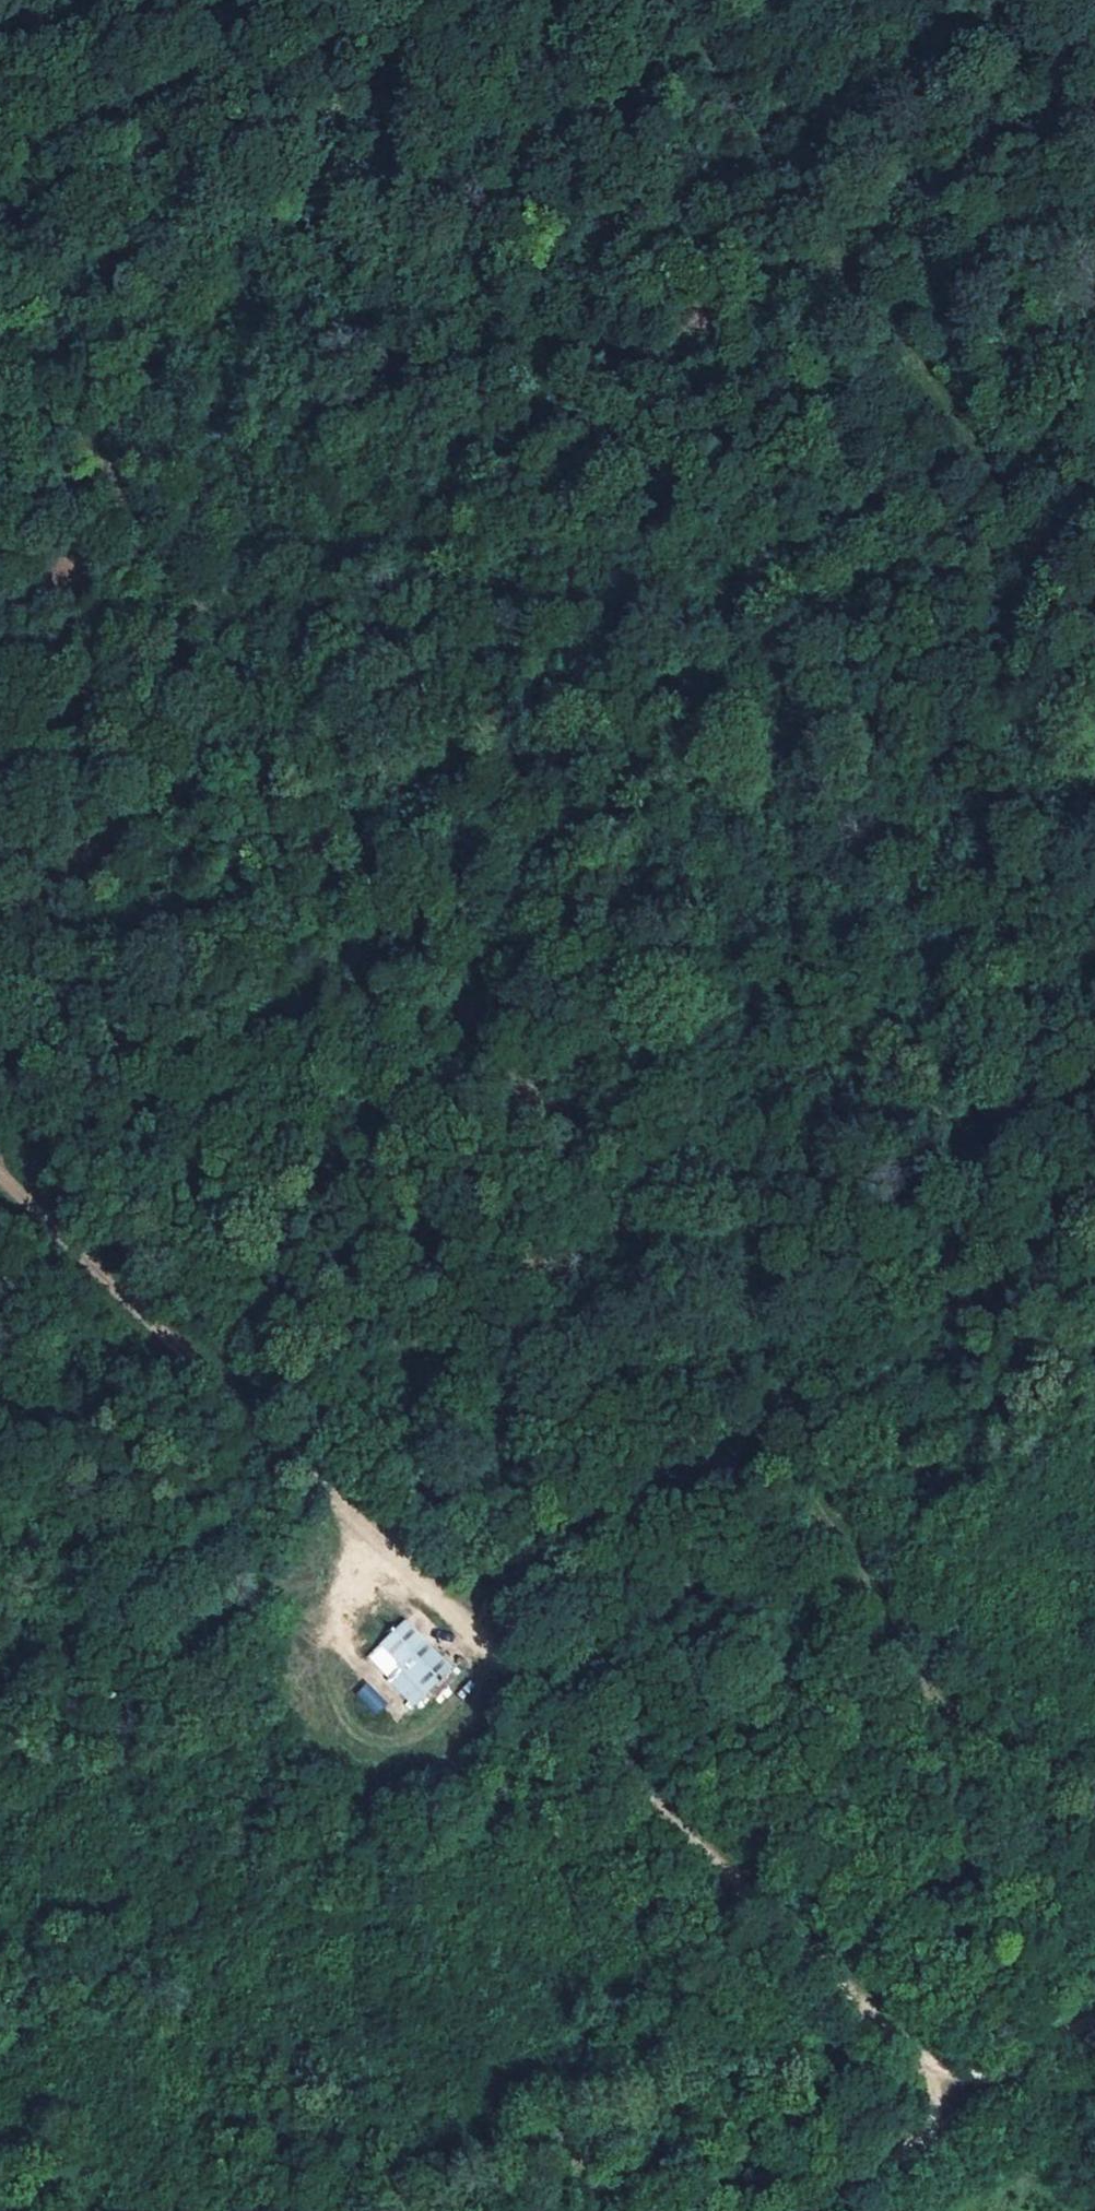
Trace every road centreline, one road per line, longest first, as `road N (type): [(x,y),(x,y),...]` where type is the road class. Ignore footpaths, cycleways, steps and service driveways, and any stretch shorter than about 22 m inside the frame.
road 1 (track): [(0,1166),(977,2105)]
road 2 (track): [(977,2105),(815,2210)]
road 3 (track): [(1094,2033),(977,2105)]

